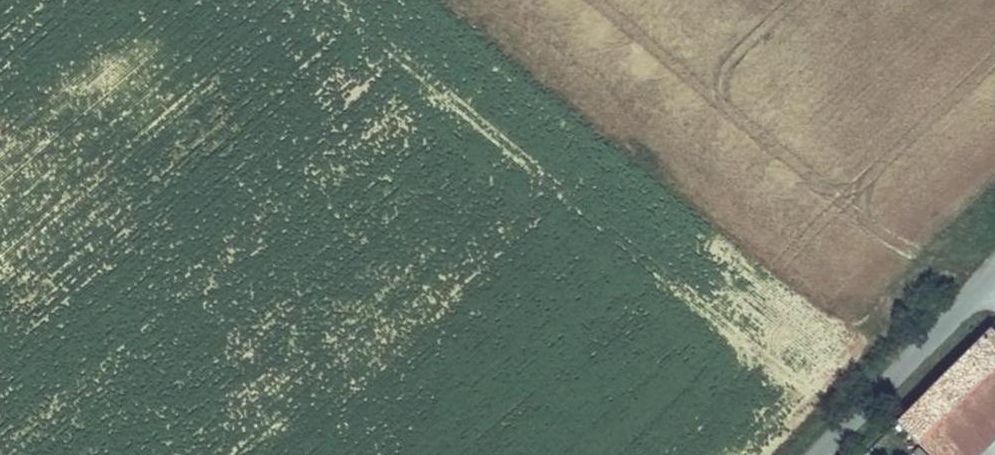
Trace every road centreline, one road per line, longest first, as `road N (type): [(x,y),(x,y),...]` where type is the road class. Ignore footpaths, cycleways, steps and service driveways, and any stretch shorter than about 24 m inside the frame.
road 1 (unclassified): [(994,271),(812,454)]

